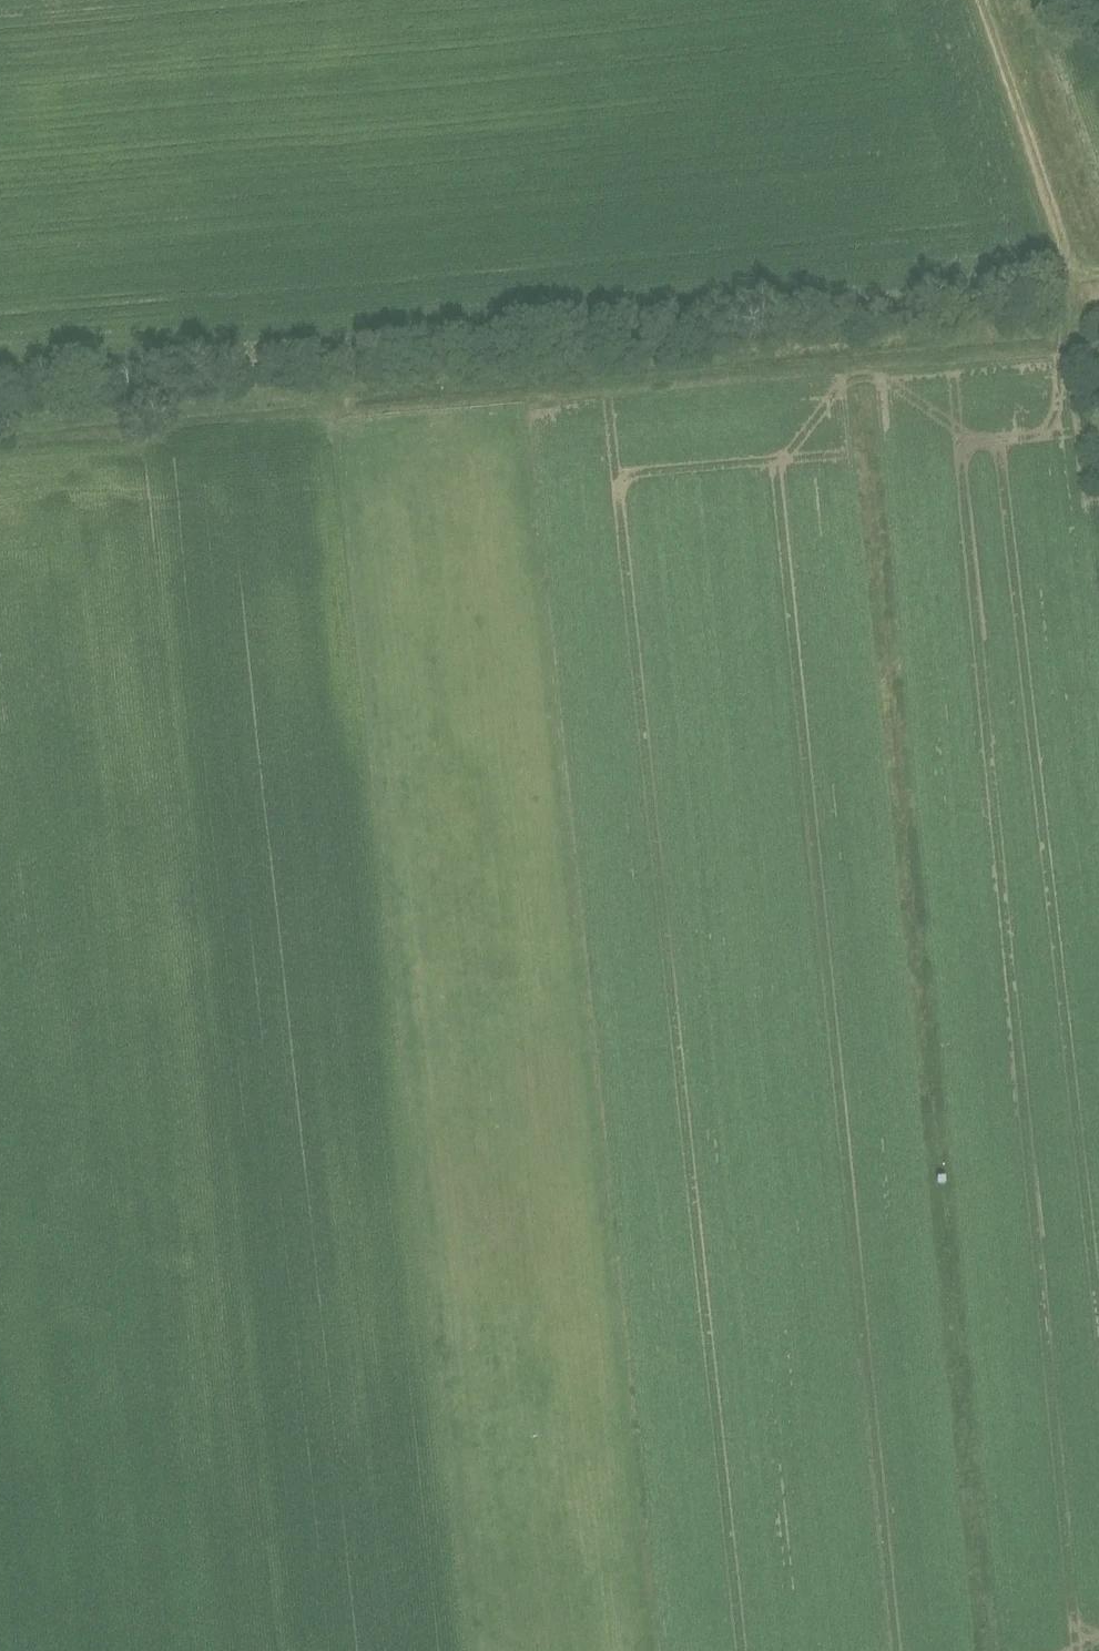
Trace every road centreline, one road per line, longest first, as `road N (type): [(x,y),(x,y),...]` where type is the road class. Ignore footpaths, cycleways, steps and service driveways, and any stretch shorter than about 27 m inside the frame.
road 1 (track): [(978,0),(1080,303),(1037,318),(0,423)]

